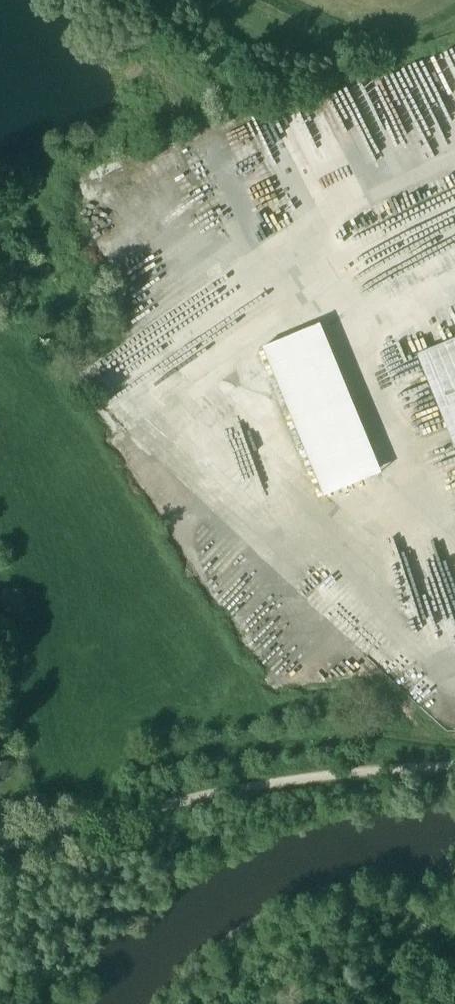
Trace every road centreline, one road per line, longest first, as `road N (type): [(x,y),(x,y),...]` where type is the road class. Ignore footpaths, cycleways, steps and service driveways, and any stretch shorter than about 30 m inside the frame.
road 1 (track): [(0,865),(70,839),(348,786),(454,777)]

